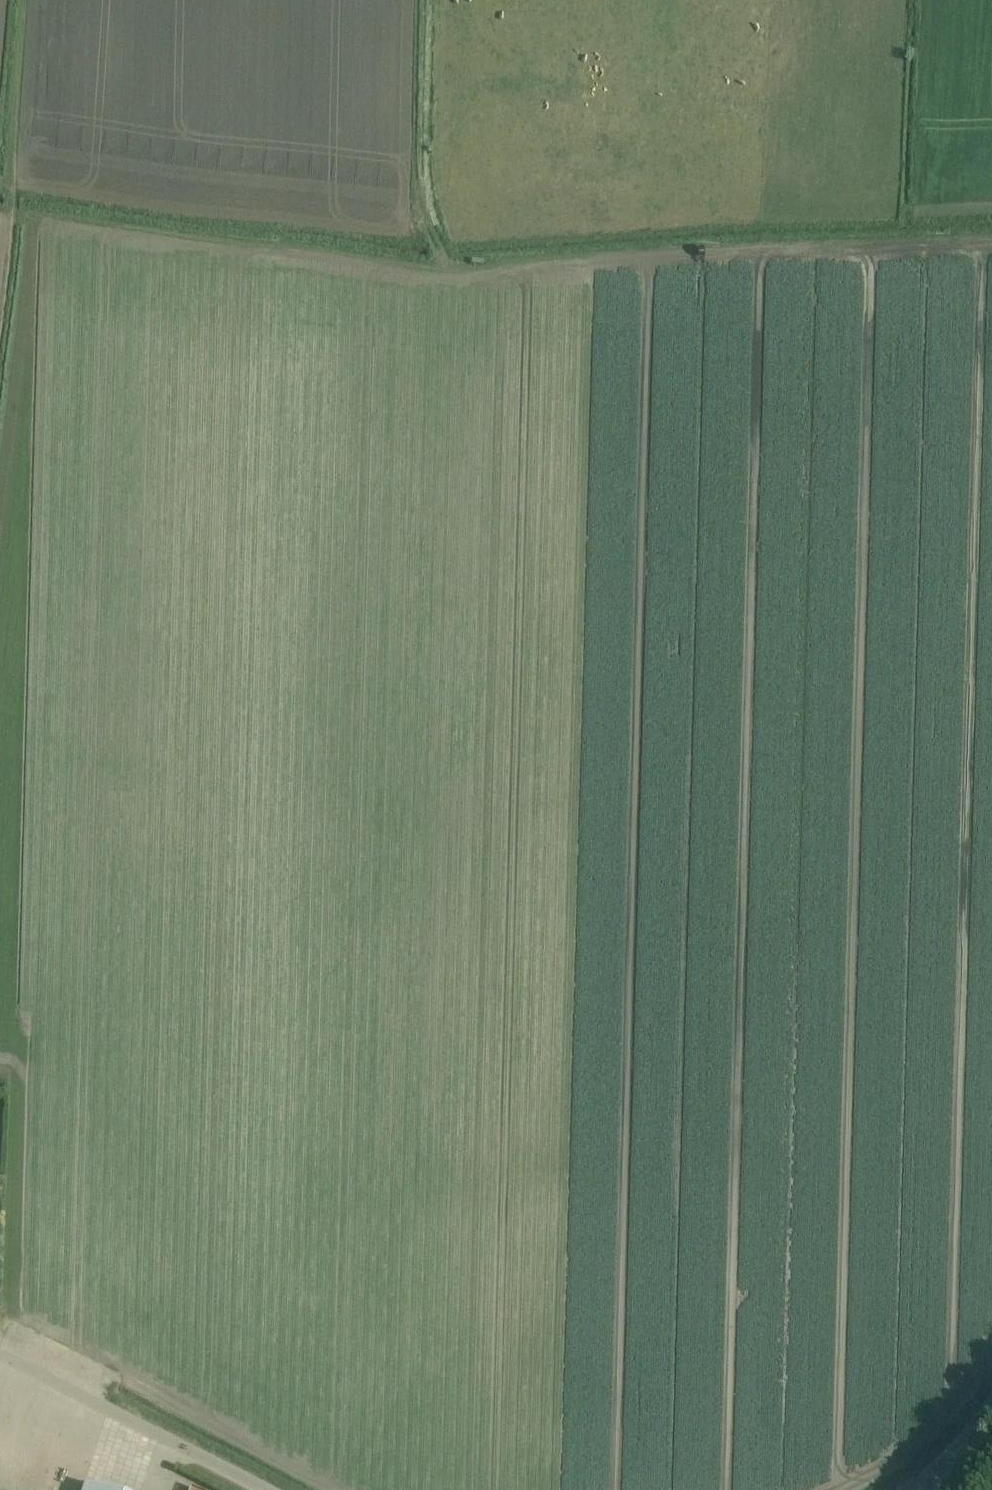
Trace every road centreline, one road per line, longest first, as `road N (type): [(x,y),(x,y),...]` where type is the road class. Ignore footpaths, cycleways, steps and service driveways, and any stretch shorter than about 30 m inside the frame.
road 1 (unclassified): [(269,1489),(0,1354)]

